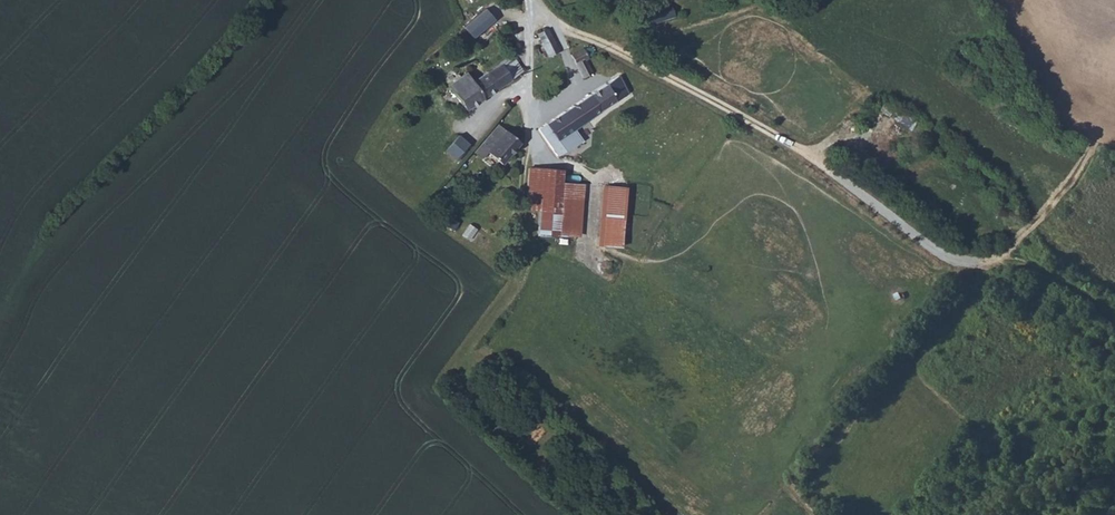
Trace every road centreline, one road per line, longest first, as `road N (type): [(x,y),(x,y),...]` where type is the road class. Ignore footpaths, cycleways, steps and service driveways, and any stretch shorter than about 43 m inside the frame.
road 1 (track): [(1114,313),(1045,269),(940,258),(808,154),(626,46),(565,27),(533,5)]
road 2 (unclassified): [(532,0),(535,138)]

